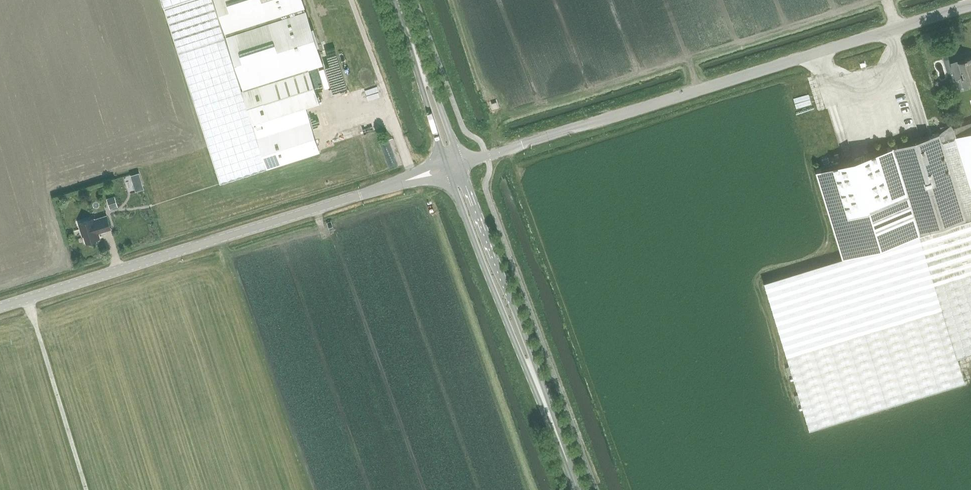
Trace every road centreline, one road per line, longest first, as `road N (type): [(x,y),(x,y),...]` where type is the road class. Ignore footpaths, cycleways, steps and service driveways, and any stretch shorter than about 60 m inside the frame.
road 1 (unclassified): [(970,5),(454,165)]
road 2 (unclassified): [(0,306),(454,165)]
road 3 (tertiary): [(577,489),(454,165)]
road 4 (track): [(414,178),(352,0)]
road 5 (tertiary): [(454,165),(394,0)]

